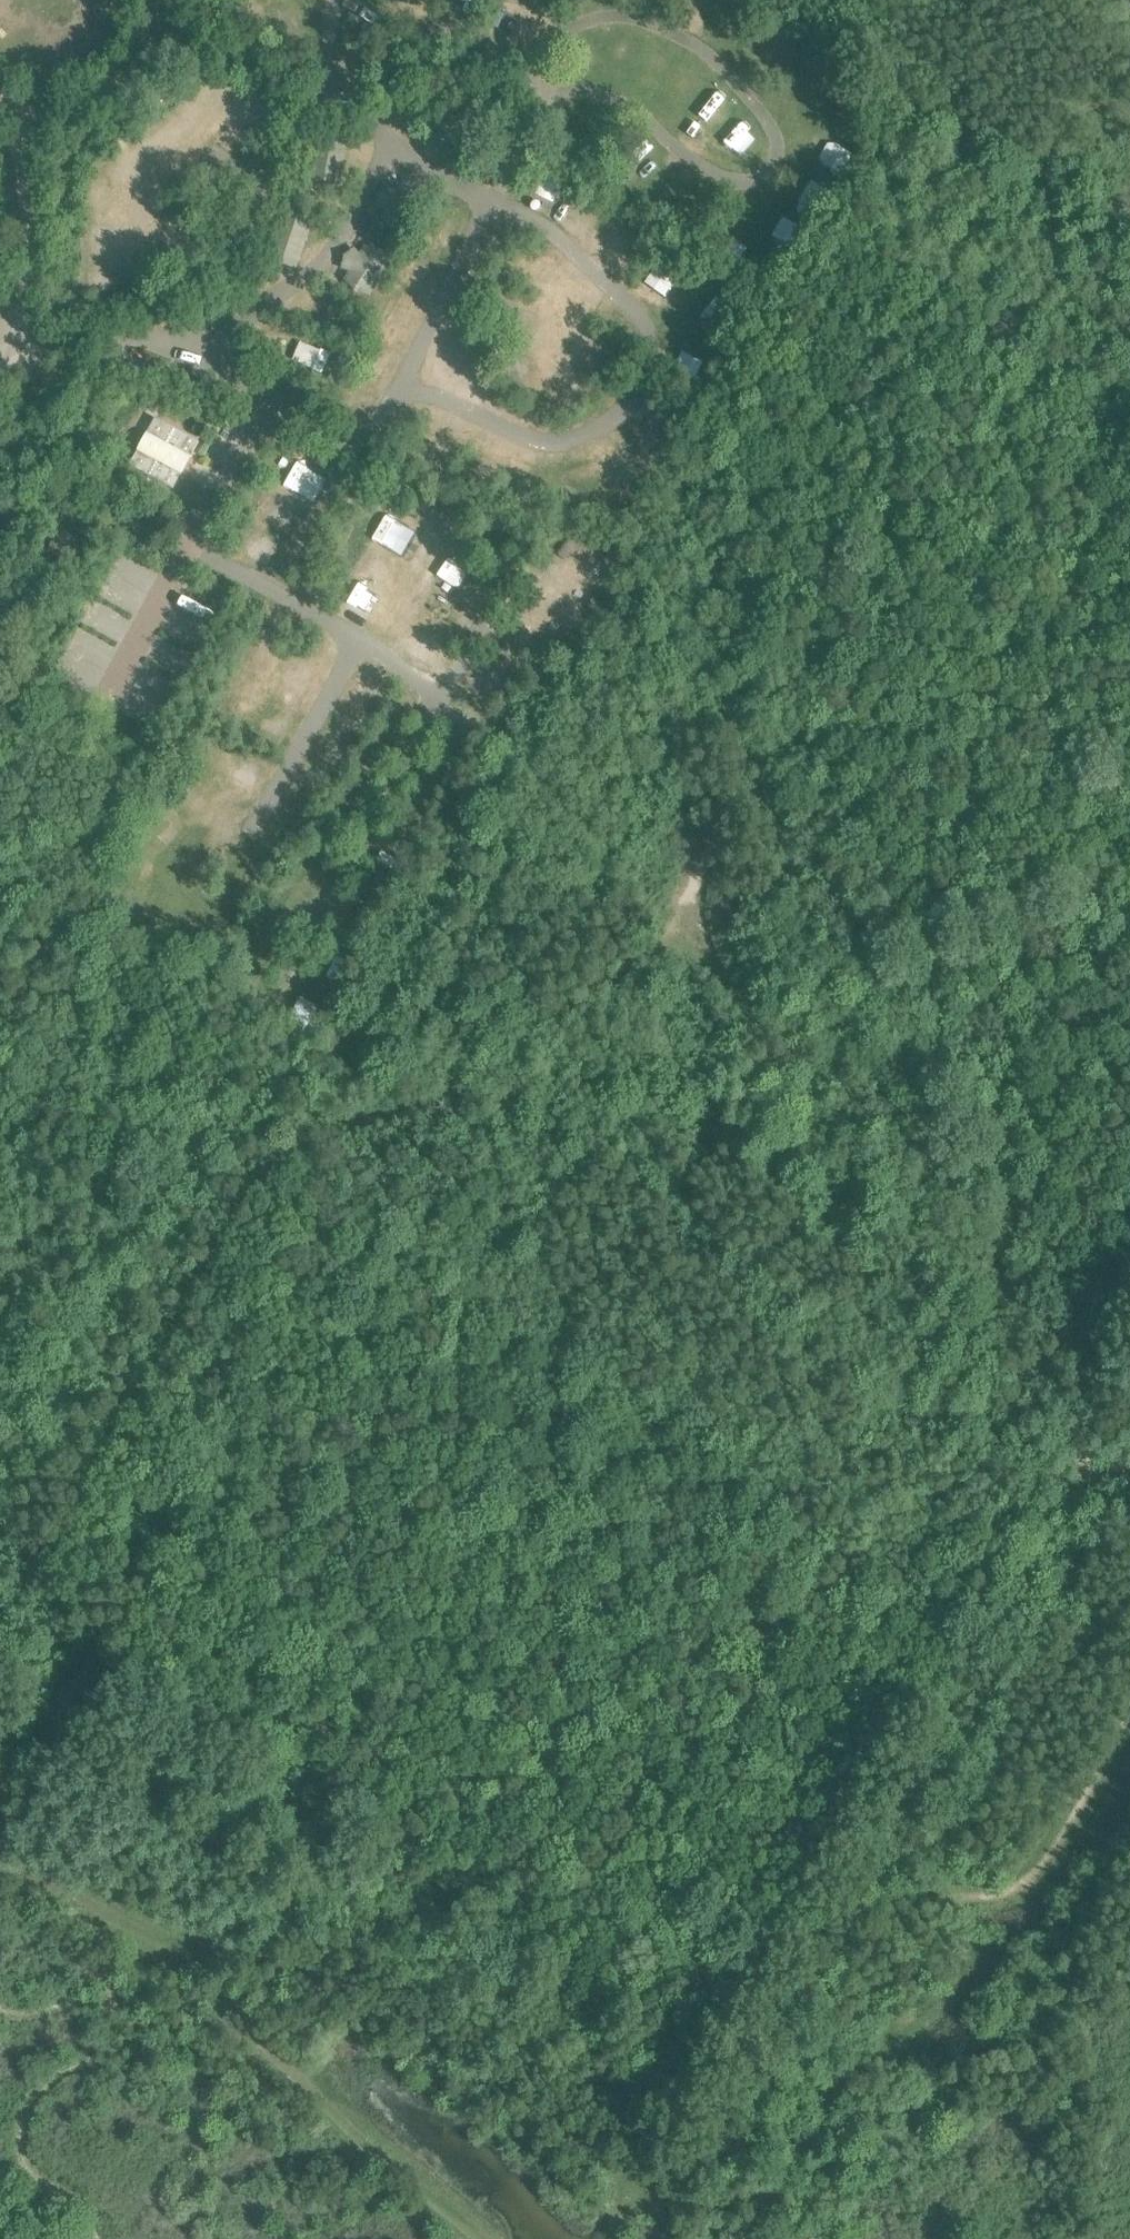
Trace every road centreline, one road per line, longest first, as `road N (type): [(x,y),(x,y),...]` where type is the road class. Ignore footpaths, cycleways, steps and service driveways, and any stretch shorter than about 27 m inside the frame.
road 1 (track): [(188,1948),(294,2083),(482,2238)]
road 2 (track): [(0,1853),(188,1948)]

